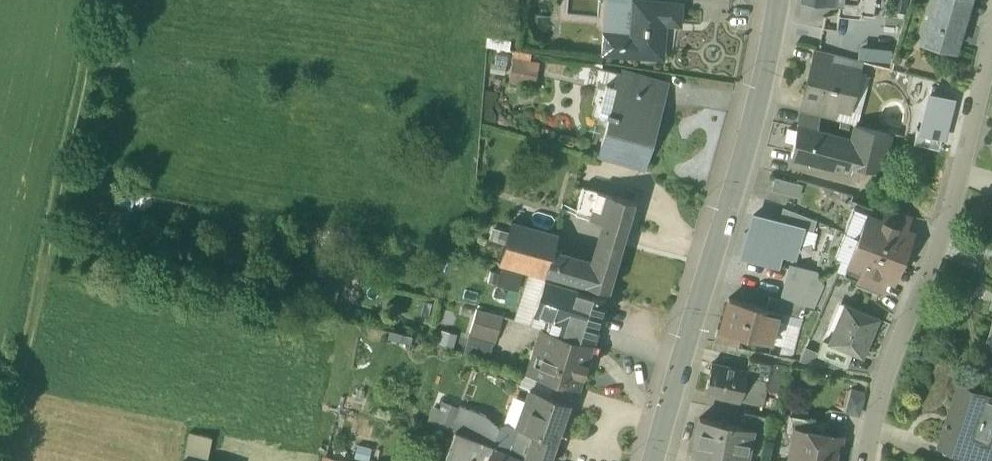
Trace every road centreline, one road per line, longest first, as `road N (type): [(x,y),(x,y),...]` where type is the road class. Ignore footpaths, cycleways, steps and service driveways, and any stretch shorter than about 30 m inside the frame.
road 1 (residential): [(780,0),(768,67),(653,460)]
road 2 (track): [(0,460),(95,0)]
road 3 (residential): [(867,460),(883,381),(936,244),(991,39)]

